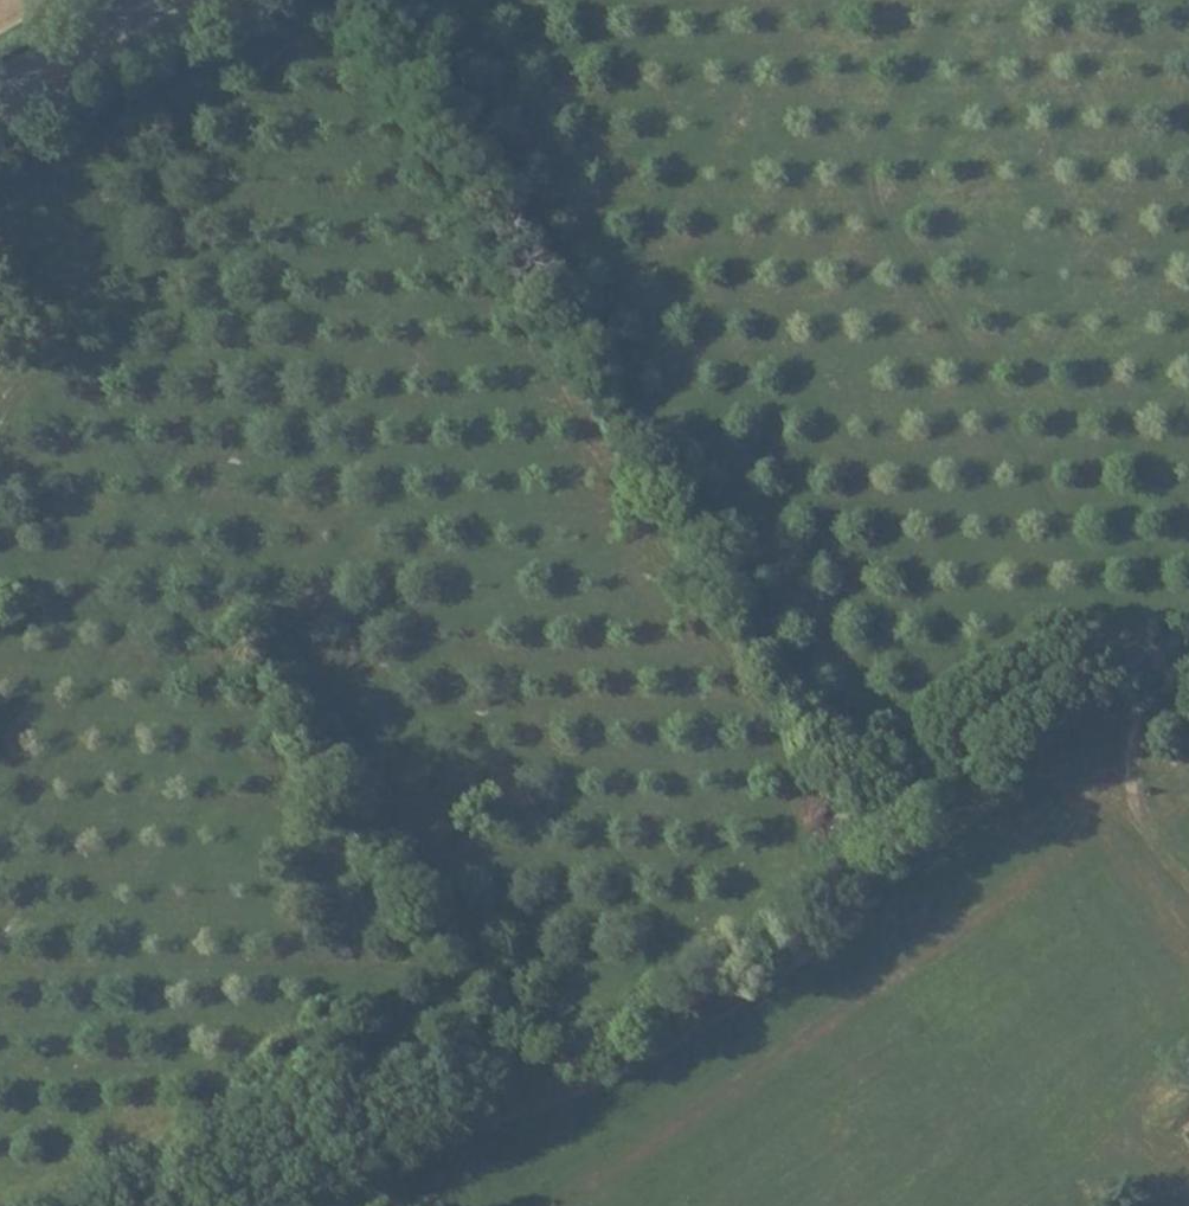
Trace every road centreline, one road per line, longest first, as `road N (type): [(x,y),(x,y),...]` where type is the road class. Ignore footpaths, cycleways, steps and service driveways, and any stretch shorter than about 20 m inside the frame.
road 1 (track): [(1188,876),(1155,842),(1134,774),(1151,695),(1188,661)]
road 2 (secondary): [(0,96),(97,30),(170,0)]

